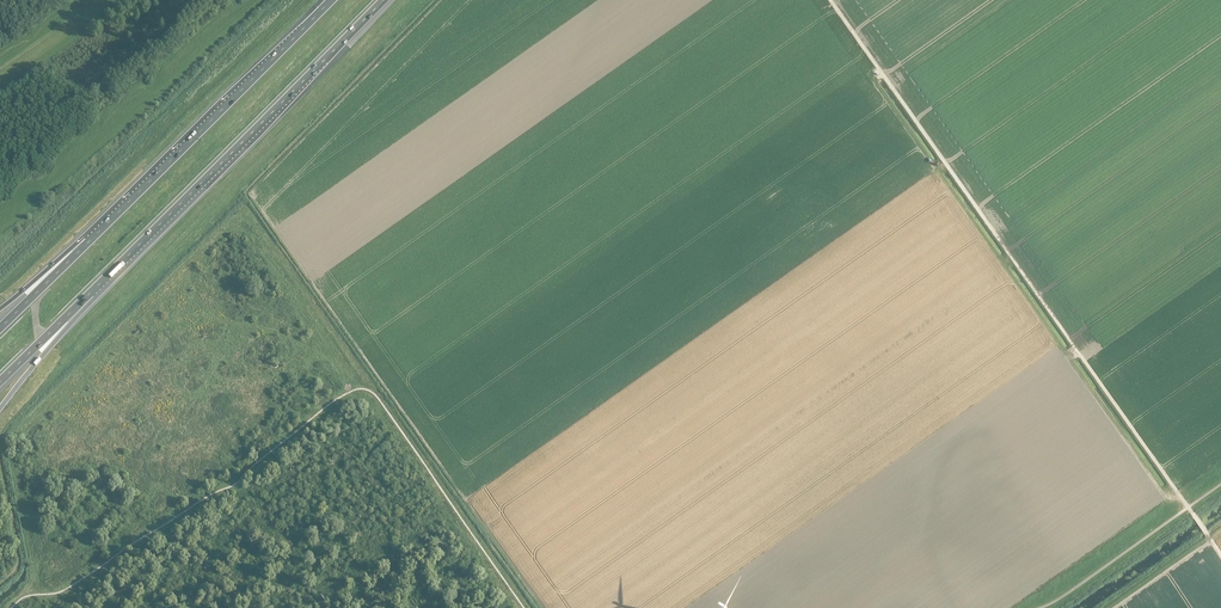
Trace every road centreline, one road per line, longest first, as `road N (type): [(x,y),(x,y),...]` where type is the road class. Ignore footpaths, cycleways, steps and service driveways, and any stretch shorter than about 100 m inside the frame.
road 1 (motorway): [(91,292),(384,0)]
road 2 (motorway): [(331,0),(89,241)]
road 3 (motorway): [(0,408),(91,292)]
road 4 (motorway): [(0,381),(91,292)]
road 5 (motorway): [(89,241),(0,328)]

